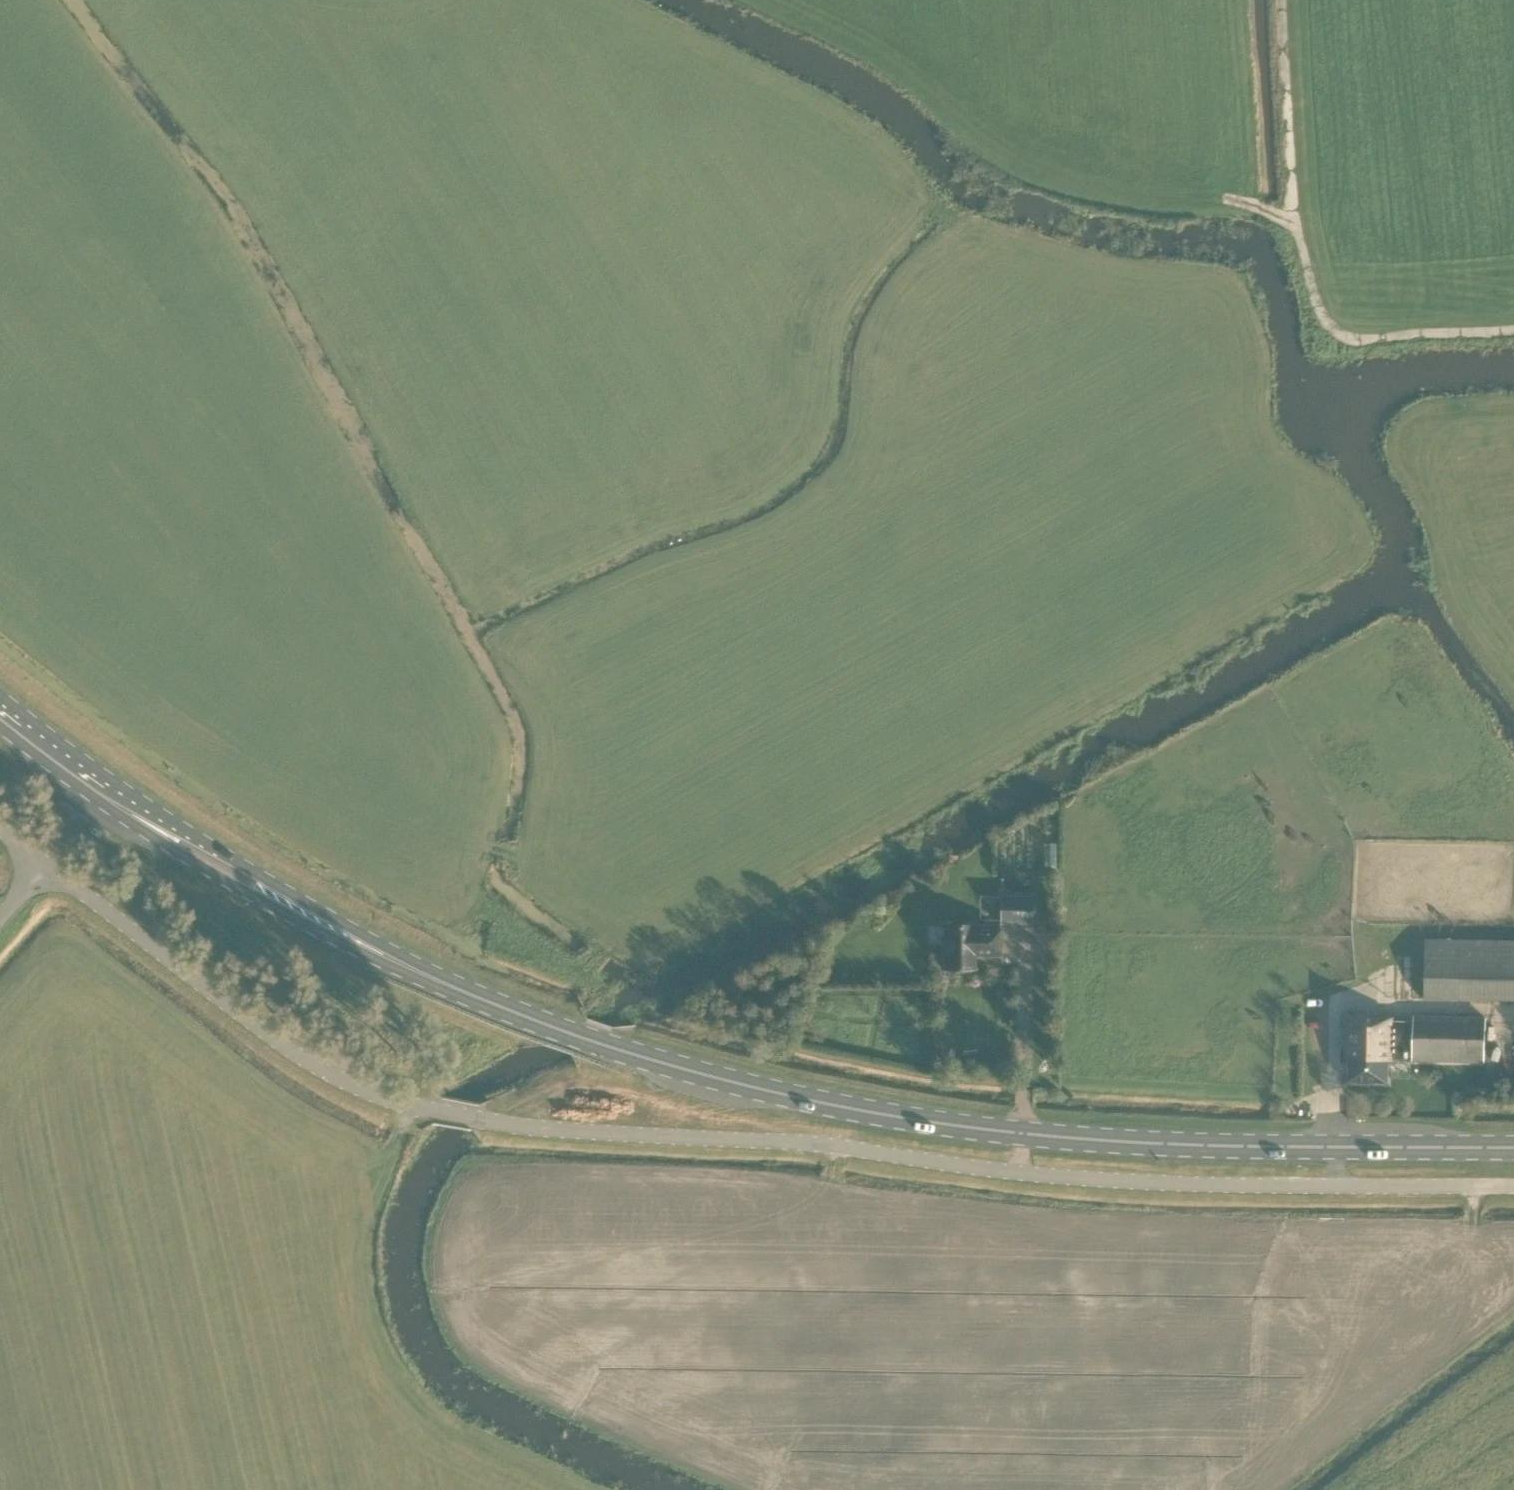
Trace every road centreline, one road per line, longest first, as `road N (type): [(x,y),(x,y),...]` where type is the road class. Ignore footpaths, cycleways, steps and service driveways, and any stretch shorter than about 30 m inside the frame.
road 1 (unclassified): [(1513,1187),(1069,1177),(824,1145),(529,1129),(434,1116),(301,1061),(45,865)]
road 2 (primary): [(1513,1148),(1046,1137),(856,1110),(691,1073),(539,1025),(354,938)]
road 3 (primary): [(354,938),(81,756),(0,691)]
road 4 (primary): [(0,726),(133,825),(220,878),(295,919),(354,938)]

